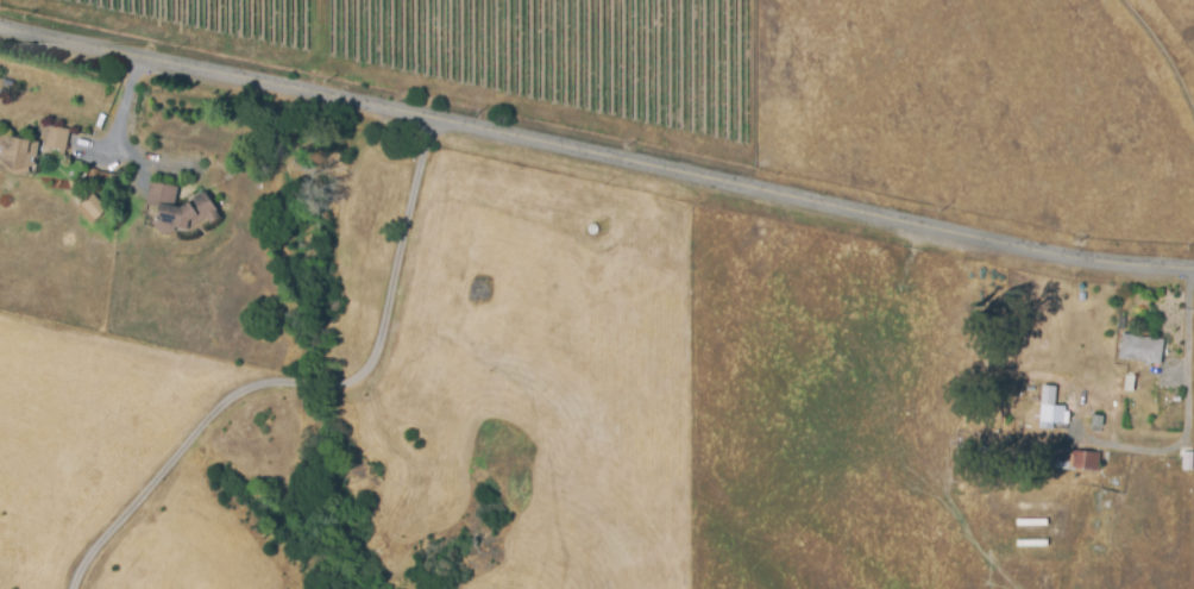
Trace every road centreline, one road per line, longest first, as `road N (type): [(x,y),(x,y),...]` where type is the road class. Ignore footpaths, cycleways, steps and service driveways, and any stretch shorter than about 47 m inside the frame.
road 1 (tertiary): [(1193,275),(1028,250),(0,32)]
road 2 (track): [(428,125),(379,358),(344,384),(272,382),(238,395),(100,549),(88,588)]

